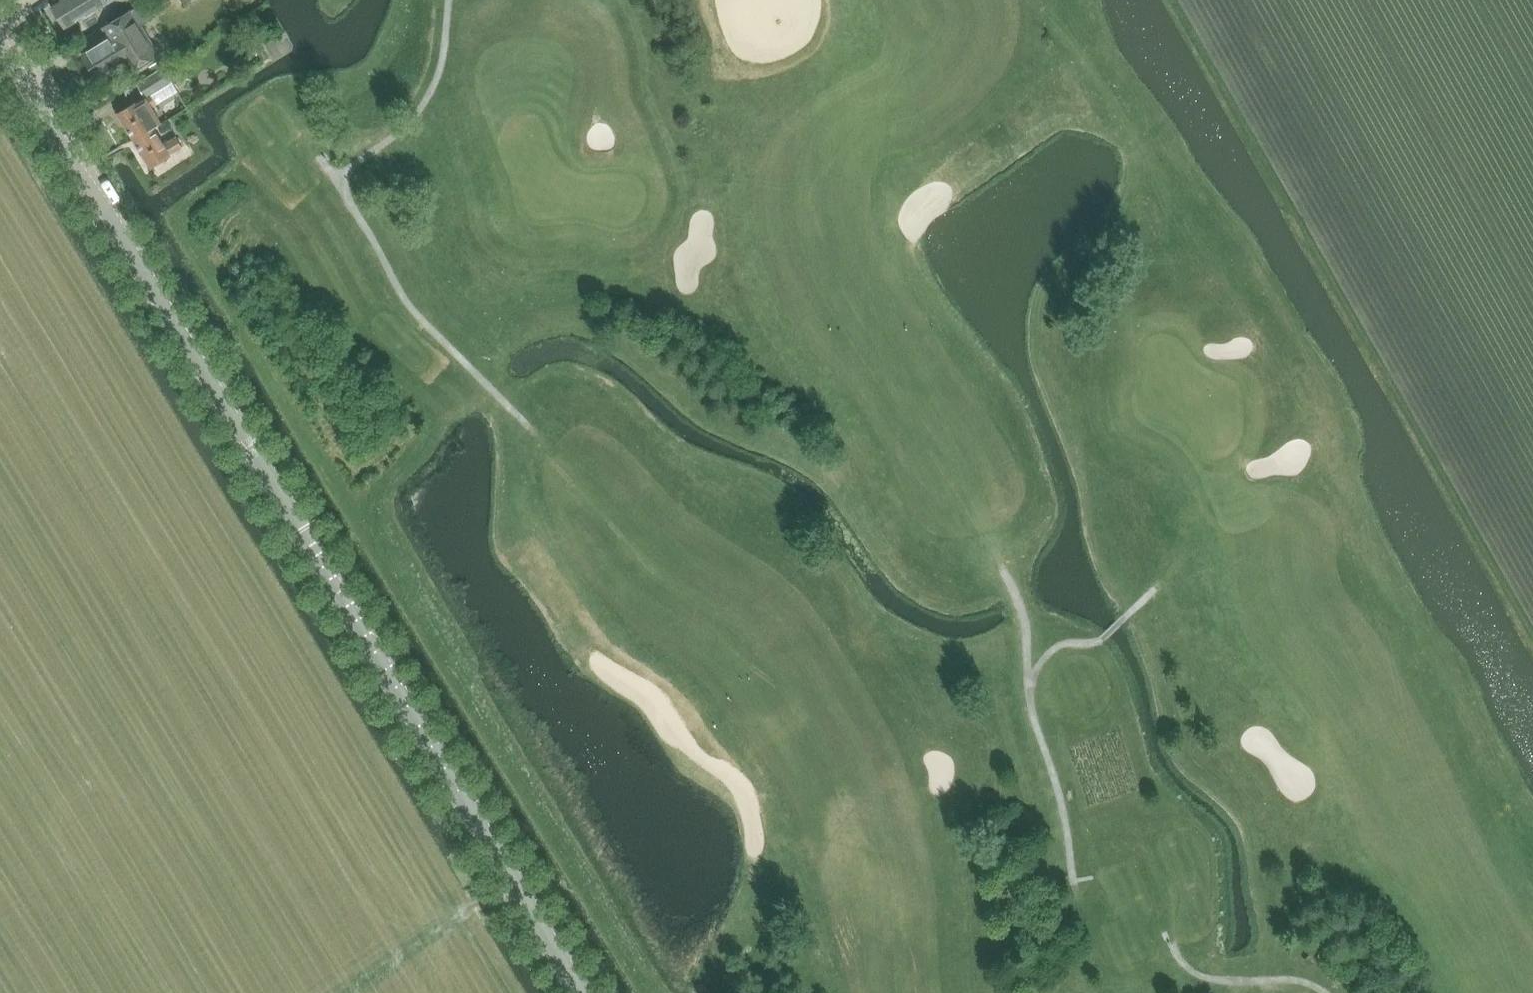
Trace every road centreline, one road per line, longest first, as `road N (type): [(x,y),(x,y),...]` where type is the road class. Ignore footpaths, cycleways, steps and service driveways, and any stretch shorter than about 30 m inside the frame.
road 1 (tertiary): [(576,992),(0,44)]

